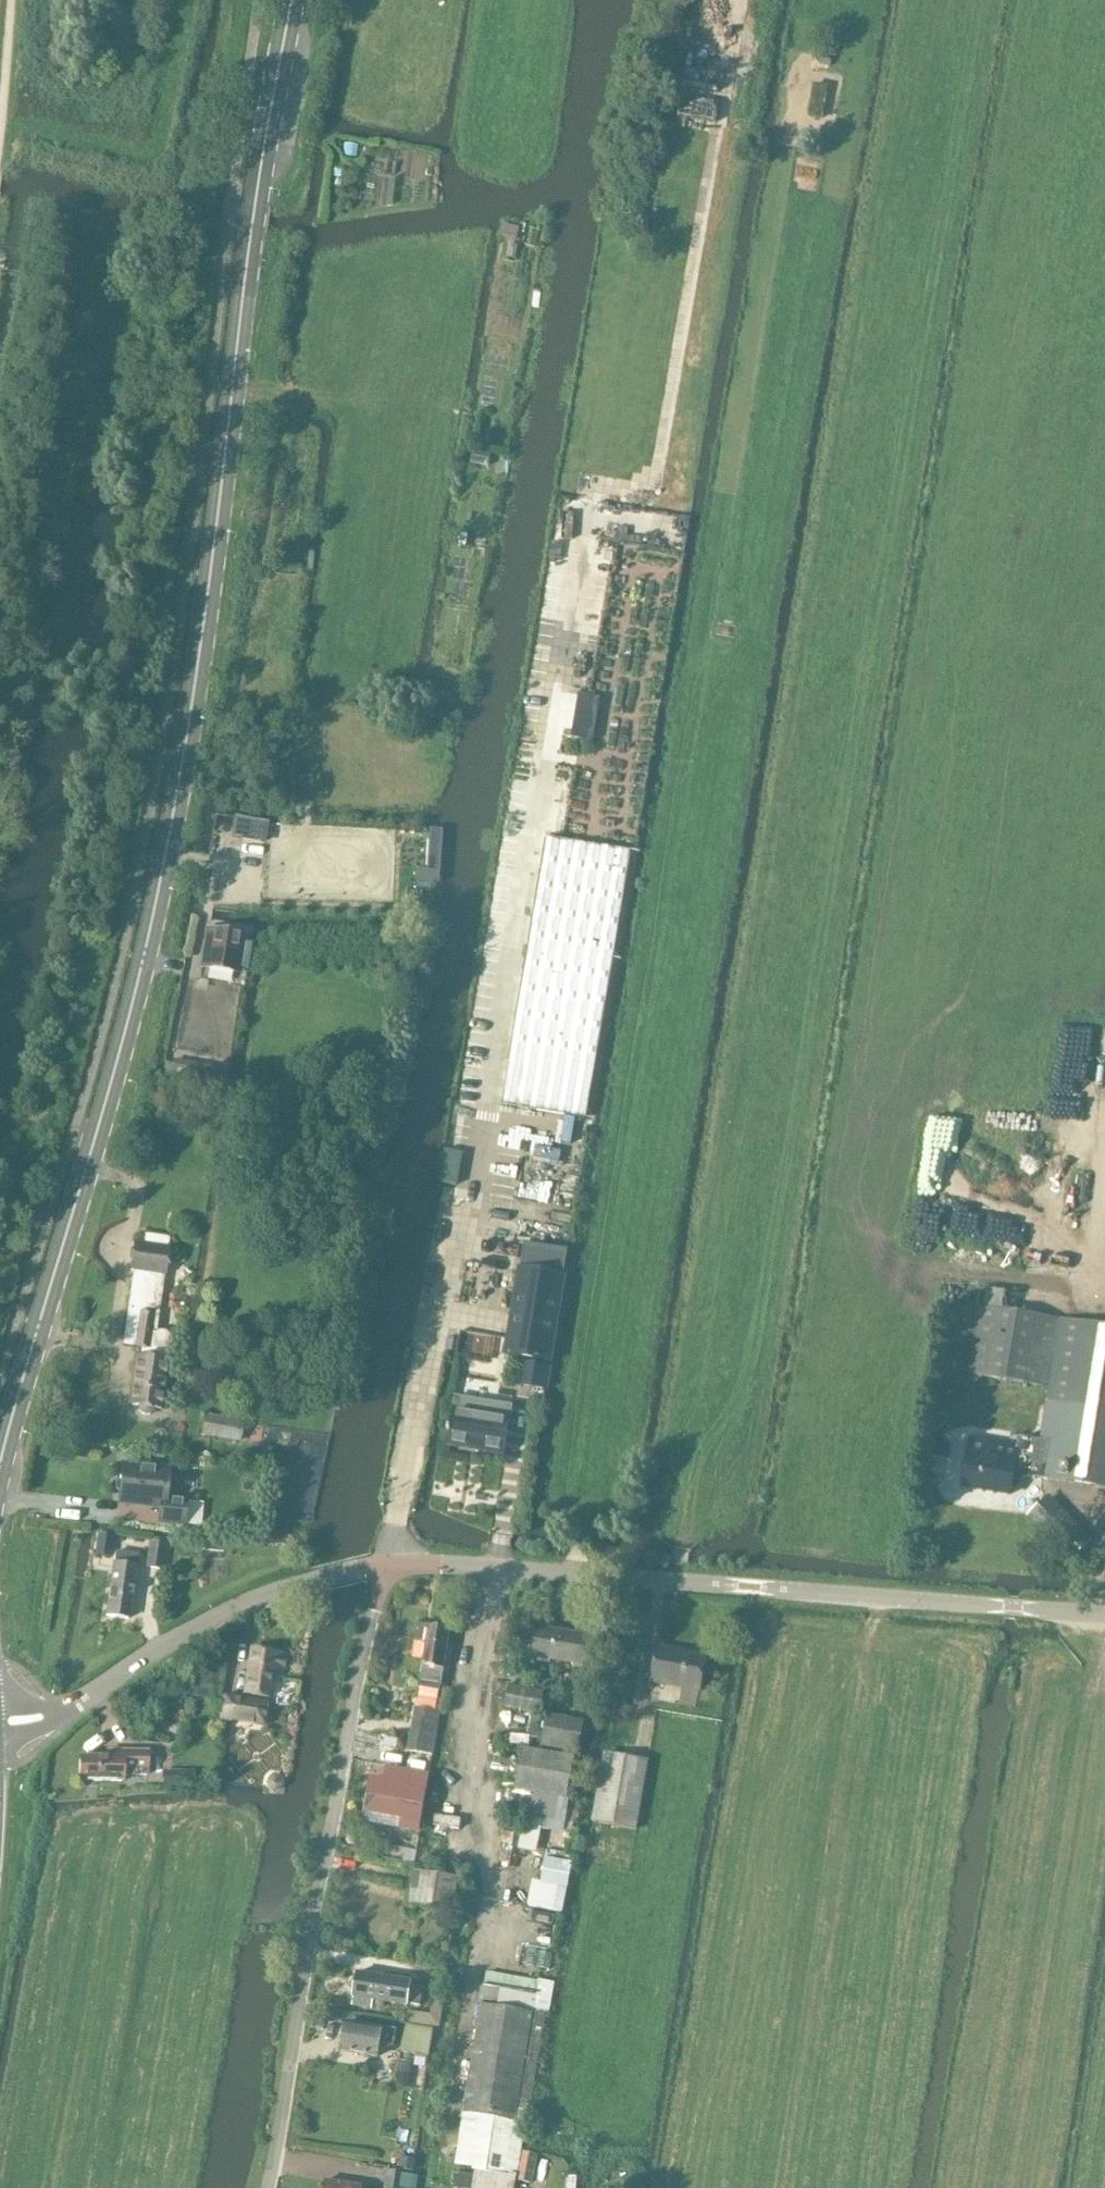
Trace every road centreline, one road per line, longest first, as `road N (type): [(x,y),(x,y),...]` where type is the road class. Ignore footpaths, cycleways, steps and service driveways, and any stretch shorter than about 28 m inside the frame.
road 1 (secondary): [(0,1462),(158,896),(291,0)]
road 2 (unclassified): [(1104,1616),(474,1565),(381,1568)]
road 3 (unclassified): [(381,1568),(266,2187)]
road 4 (unclassified): [(58,1713),(217,1611),(381,1568)]

